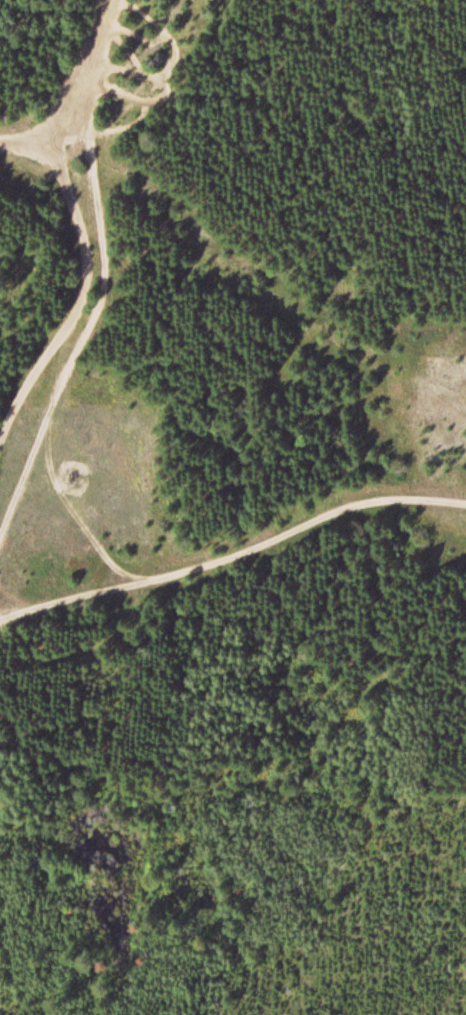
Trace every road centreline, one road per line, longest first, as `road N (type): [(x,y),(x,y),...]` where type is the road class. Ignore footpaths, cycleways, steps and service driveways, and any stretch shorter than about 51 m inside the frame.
road 1 (track): [(0,524),(104,285),(85,34)]
road 2 (track): [(465,504),(393,496),(141,584),(0,618)]
road 3 (track): [(49,159),(81,273),(63,329),(0,427)]
road 4 (residential): [(0,147),(49,159),(85,34),(109,0)]
road 5 (track): [(38,426),(56,482),(141,584)]

